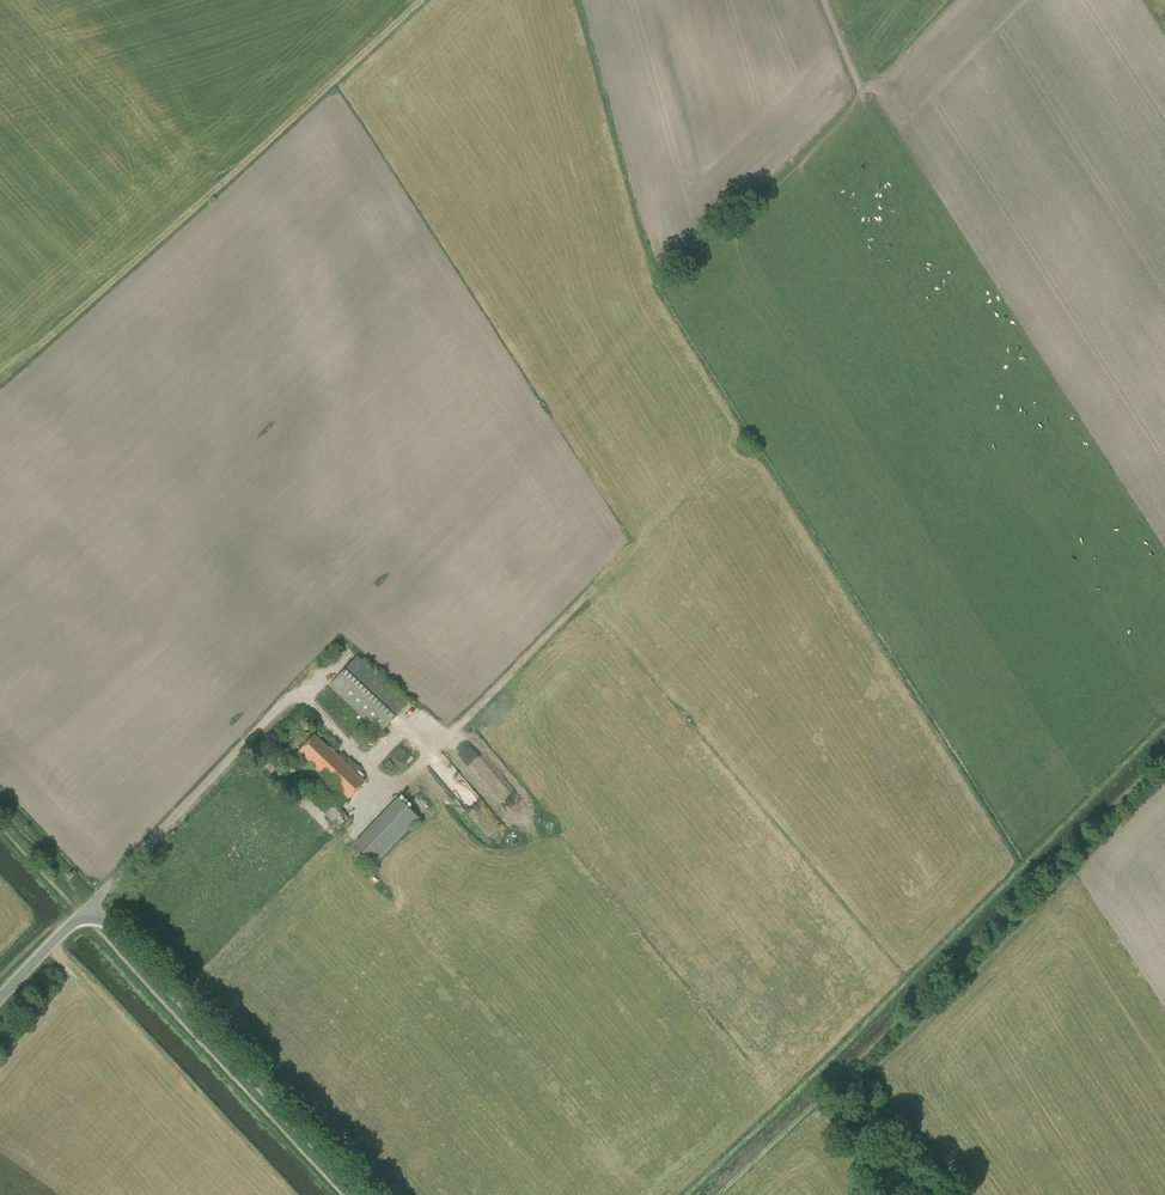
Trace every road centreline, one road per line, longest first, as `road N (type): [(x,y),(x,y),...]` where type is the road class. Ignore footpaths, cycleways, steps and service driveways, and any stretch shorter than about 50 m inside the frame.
road 1 (unclassified): [(0,1000),(89,908),(363,1194)]

